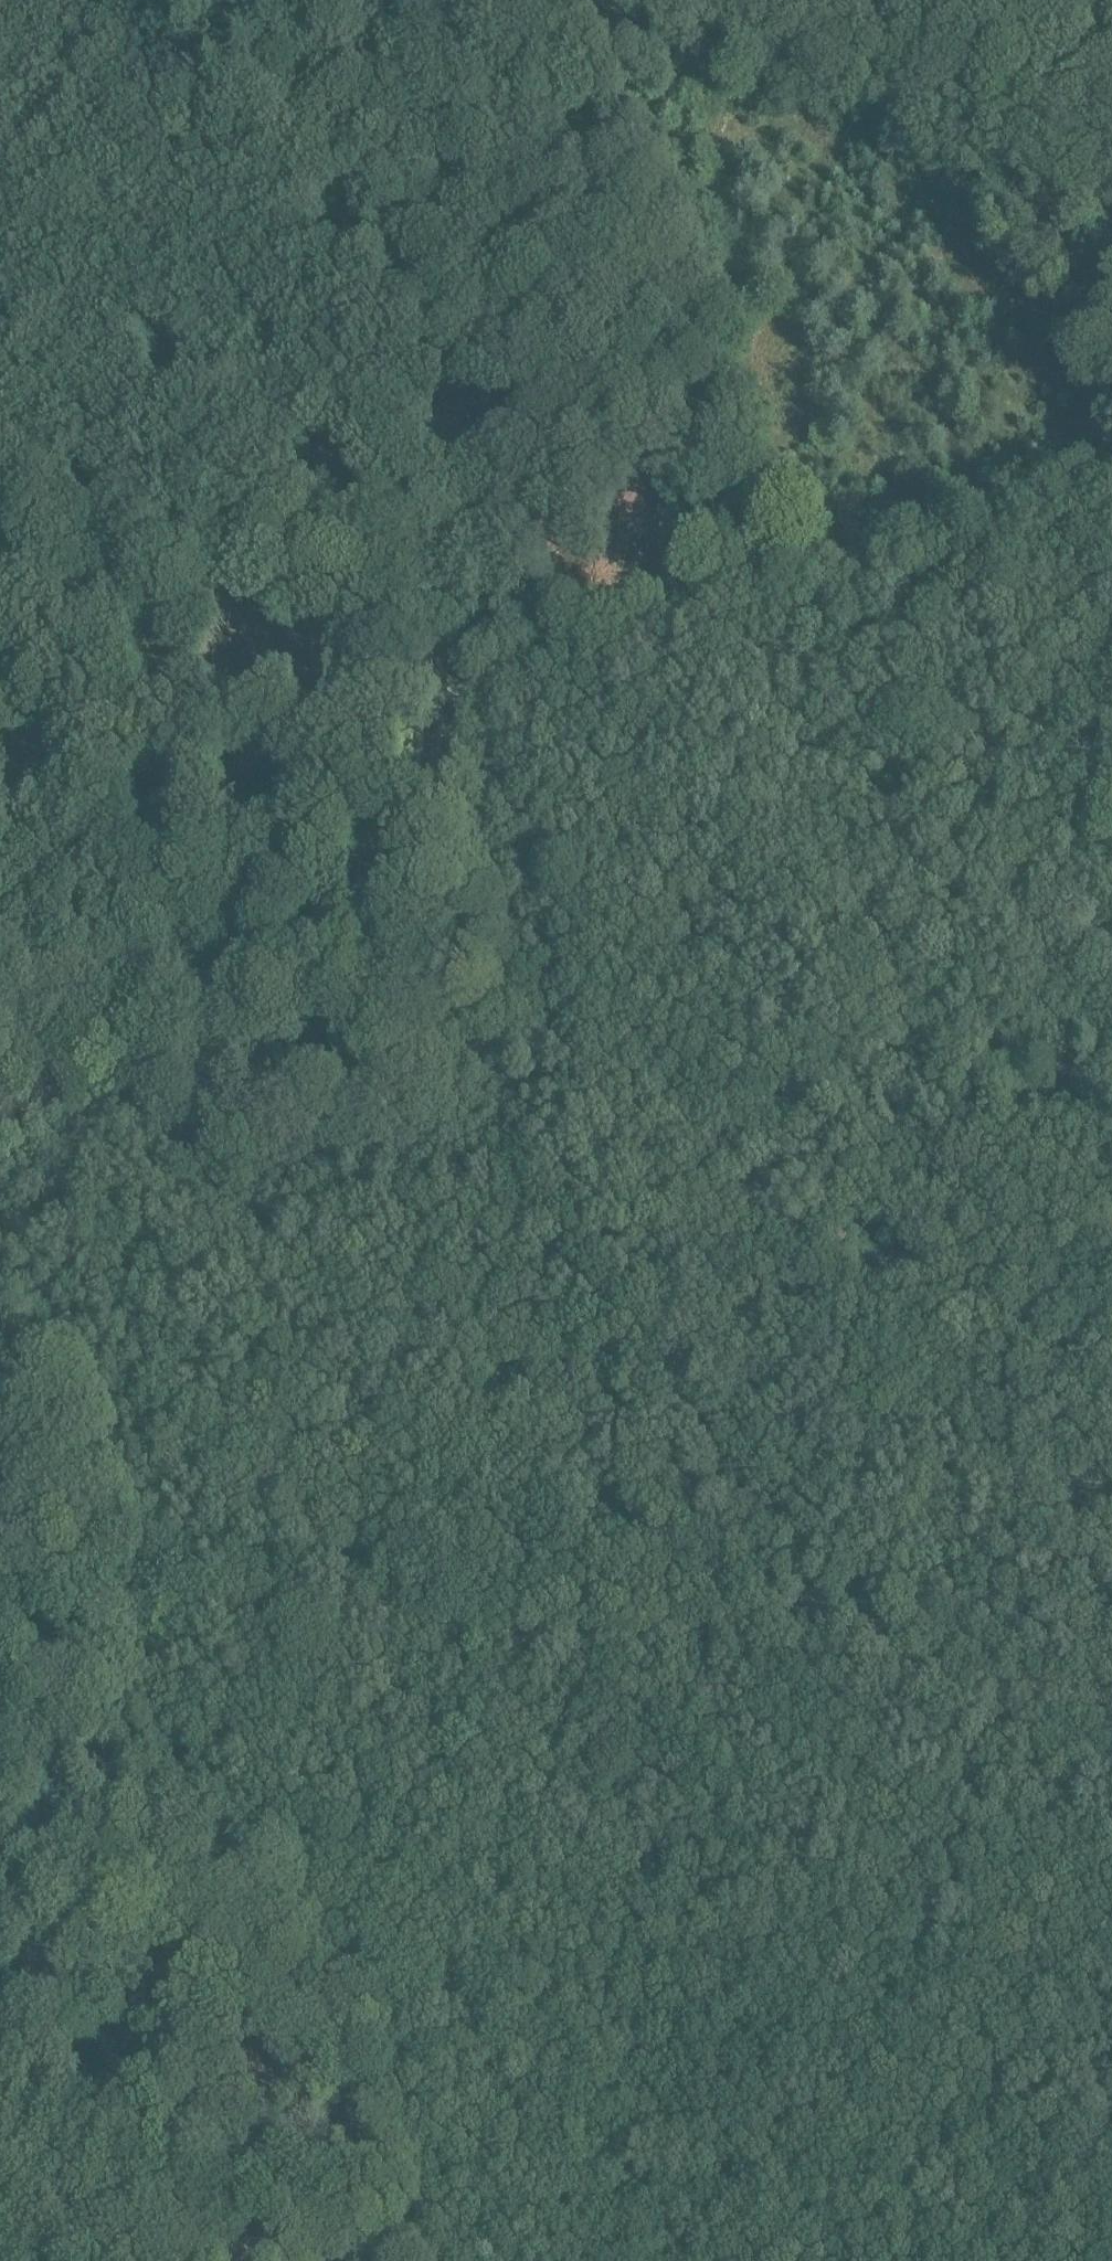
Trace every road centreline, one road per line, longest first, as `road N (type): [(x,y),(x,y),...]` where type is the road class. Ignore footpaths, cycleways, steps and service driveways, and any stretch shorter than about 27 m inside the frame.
road 1 (track): [(0,862),(1111,465)]
road 2 (track): [(186,2260),(0,1726)]
road 3 (track): [(0,2026),(131,2100),(375,2260)]
road 4 (track): [(68,1926),(0,2030)]

